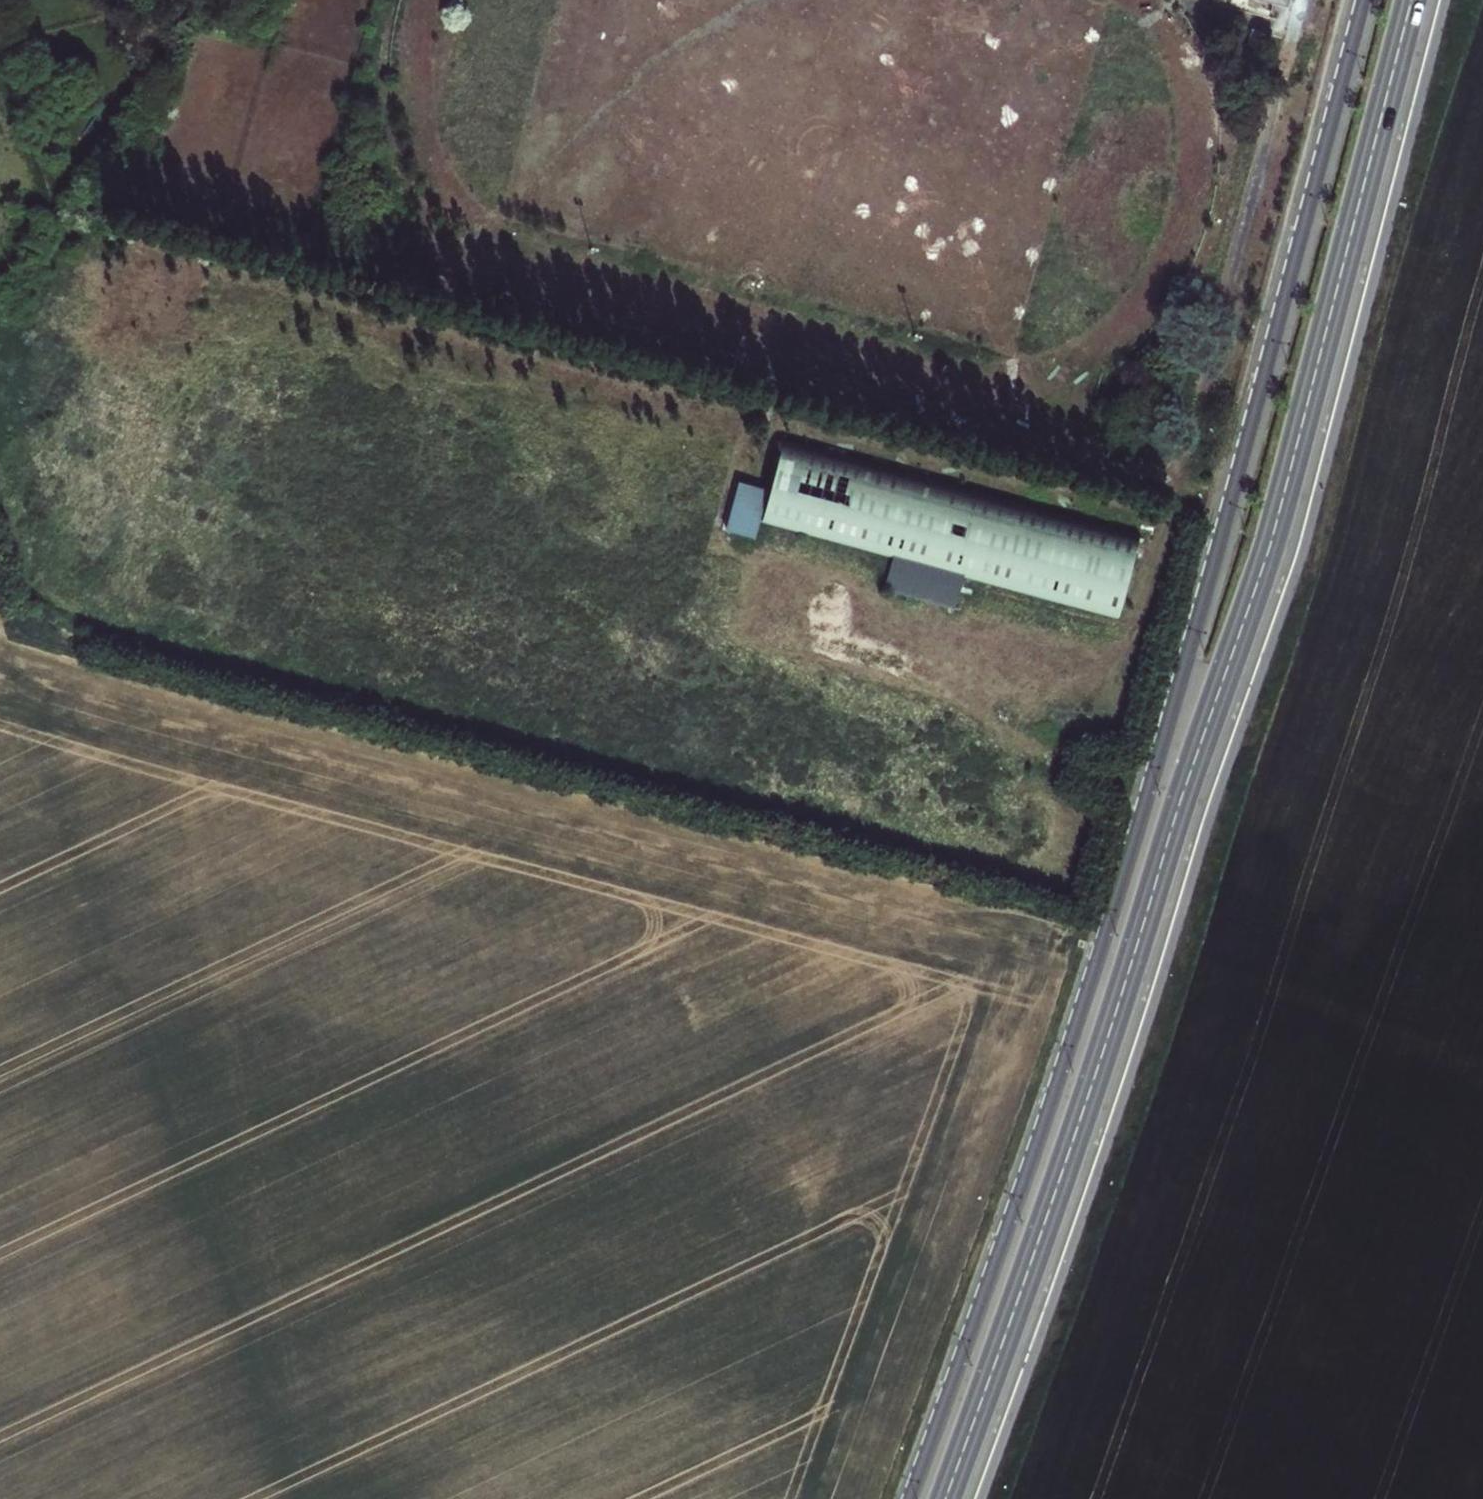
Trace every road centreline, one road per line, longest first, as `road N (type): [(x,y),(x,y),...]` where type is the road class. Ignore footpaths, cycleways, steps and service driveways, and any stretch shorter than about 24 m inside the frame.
road 1 (secondary): [(945,1498),(1076,1133),(1262,567),(1412,0)]

